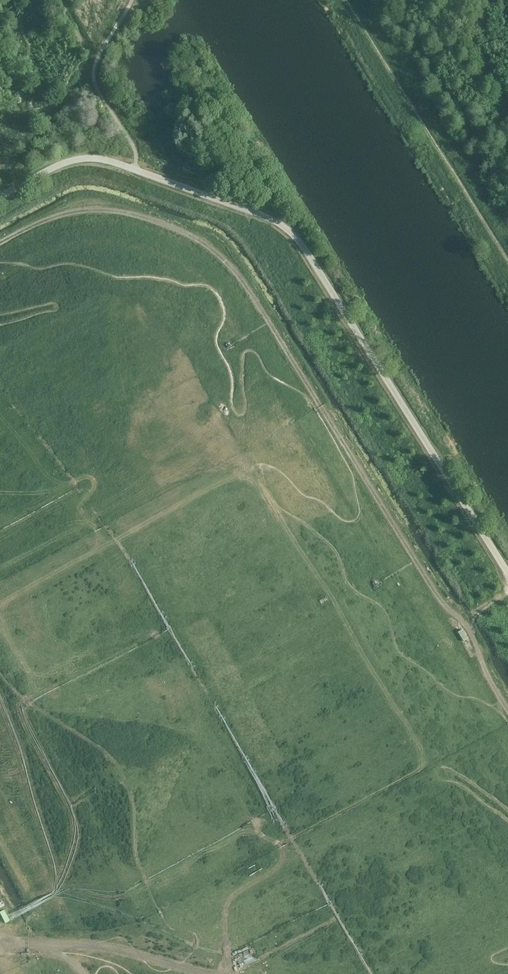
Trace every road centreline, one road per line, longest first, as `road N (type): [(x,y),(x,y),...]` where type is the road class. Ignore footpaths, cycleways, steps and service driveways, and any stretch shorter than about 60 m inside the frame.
road 1 (unclassified): [(507,575),(281,225),(103,159),(72,161),(0,199)]
road 2 (track): [(464,622),(438,597),(253,296),(212,251),(165,224),(90,209),(0,243)]

